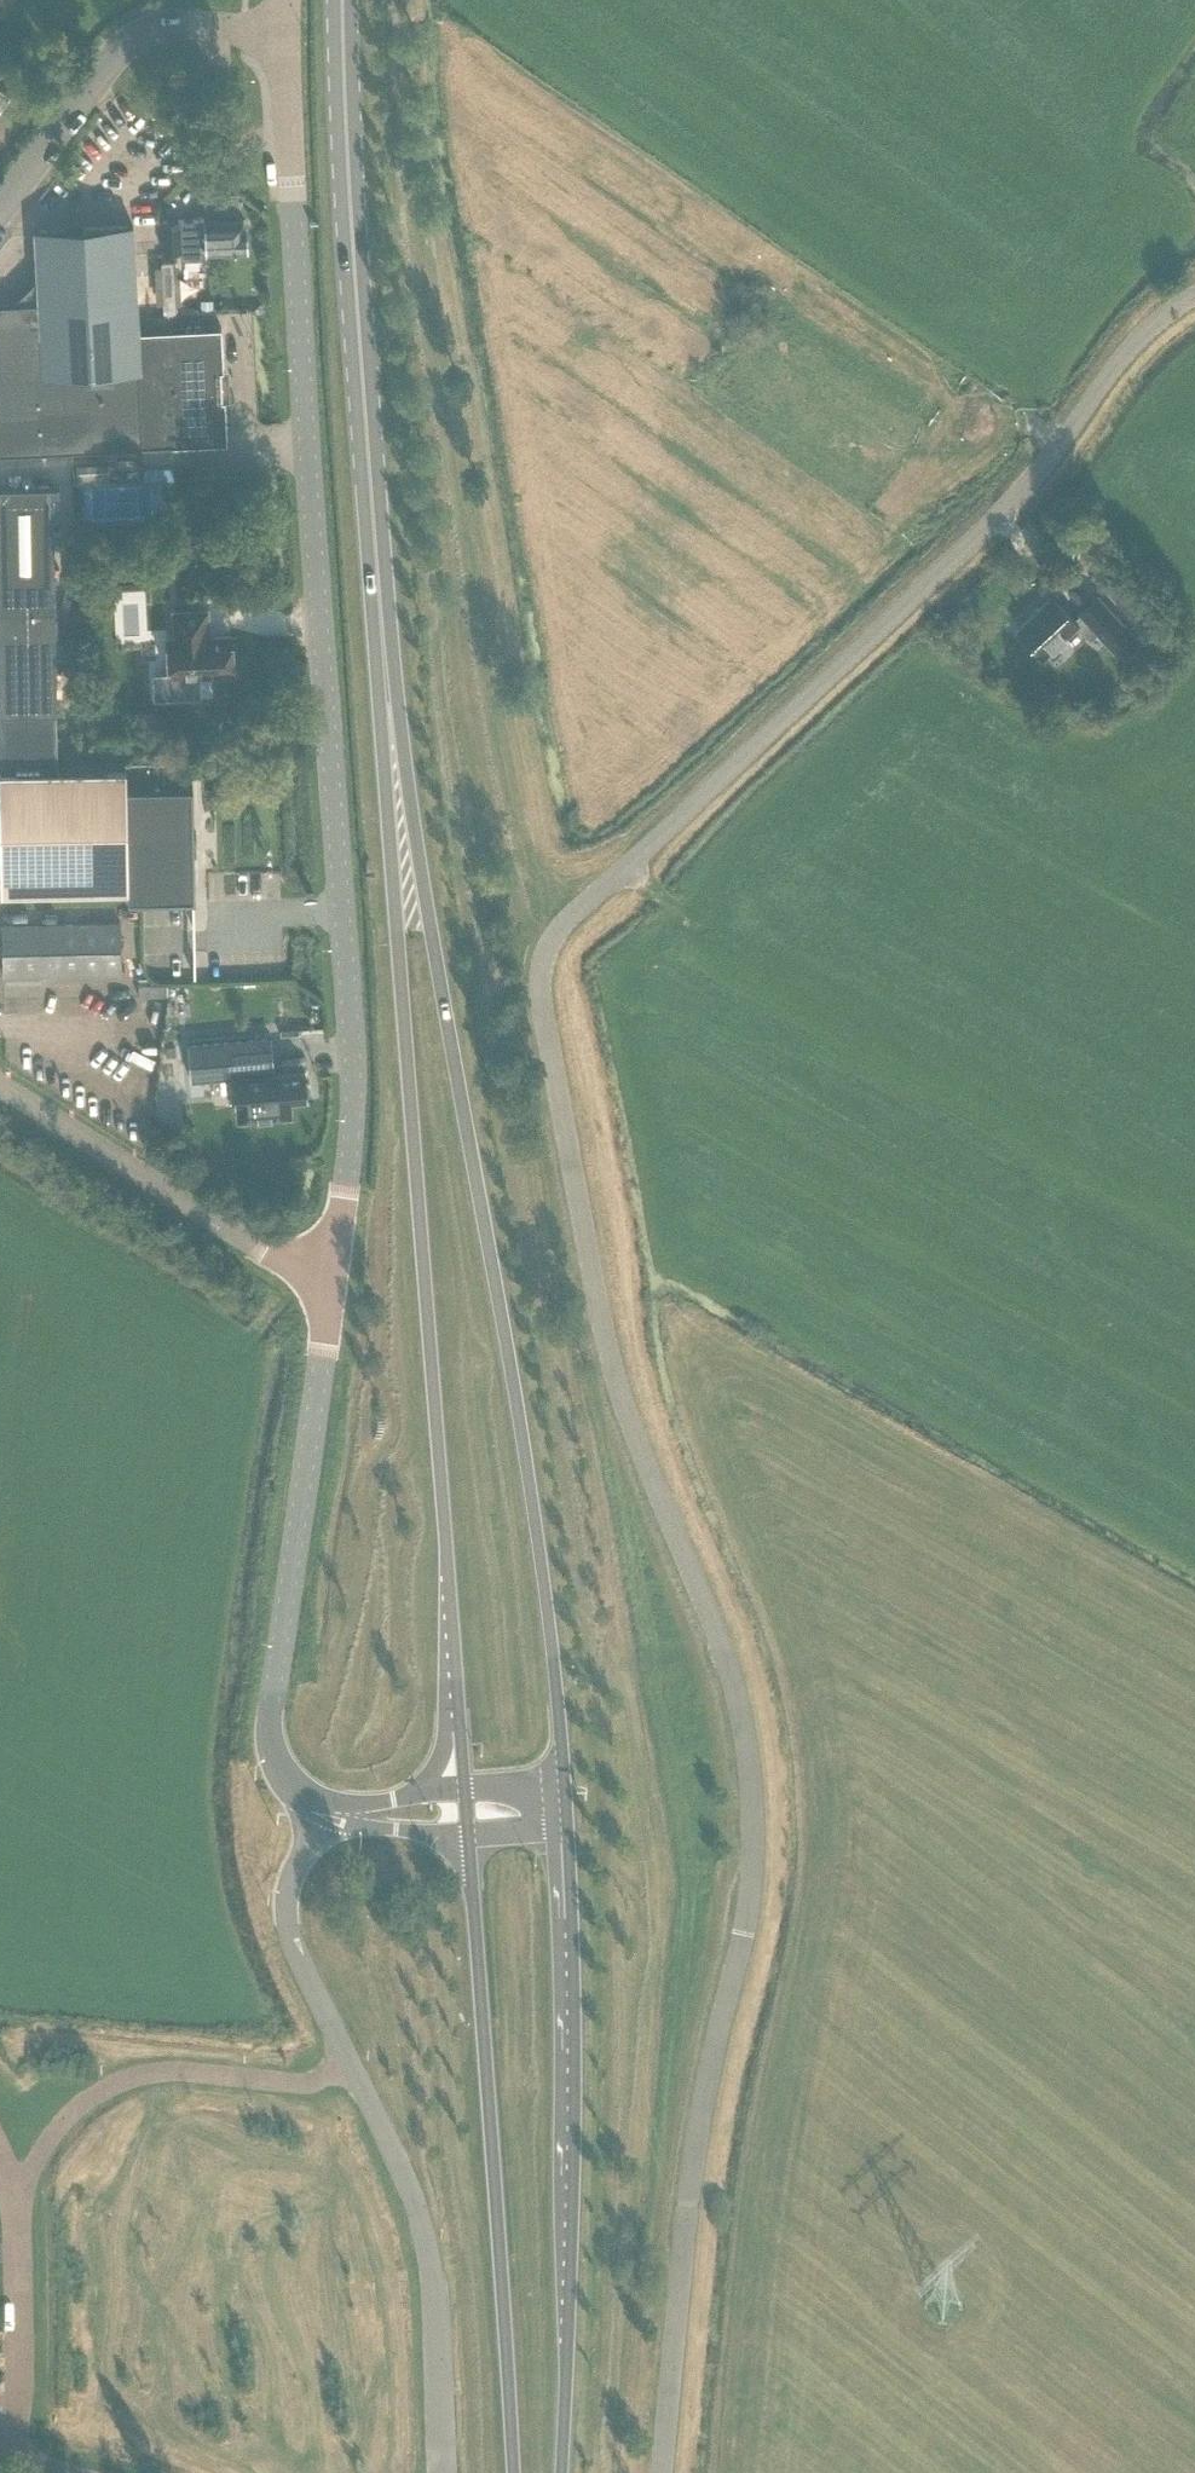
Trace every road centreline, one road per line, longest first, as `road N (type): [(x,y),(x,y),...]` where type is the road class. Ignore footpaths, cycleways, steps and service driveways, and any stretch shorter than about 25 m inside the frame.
road 1 (unclassified): [(664,2472),(702,2126),(750,1916),(756,1826),(730,1660),(632,1437),(613,1373),(543,1002),(548,960),(570,930),(1037,488),(1156,331),(1194,313)]
road 2 (unclassified): [(331,1288),(352,1084),(286,29)]
road 3 (primary): [(564,1780),(536,1533),(386,684)]
road 4 (primary): [(386,684),(388,839),(432,1285),(464,1785)]
road 5 (primary): [(386,684),(343,0)]
road 6 (primary): [(562,2472),(573,2100),(567,1825)]
road 7 (primary): [(468,1833),(513,2472)]
road 8 (unclassified): [(321,1817),(289,1789),(268,1729),(331,1288)]
road 9 (unclassified): [(441,2472),(435,2285),(405,2176),(349,2061)]
road 10 (residential): [(13,2192),(77,2103),(131,2075),(314,2084),(349,2061)]
road 11 (residential): [(331,1288),(0,1084)]
road 12 (residential): [(0,205),(139,38),(183,25),(286,29)]
road 13 (residential): [(14,2459),(20,2334),(13,2192)]
road 14 (unclassified): [(349,2061),(287,1916),(291,1881),(321,1817)]
road 15 (unclassified): [(321,1817),(468,1833)]
road 16 (unclassified): [(464,1785),(321,1817)]

